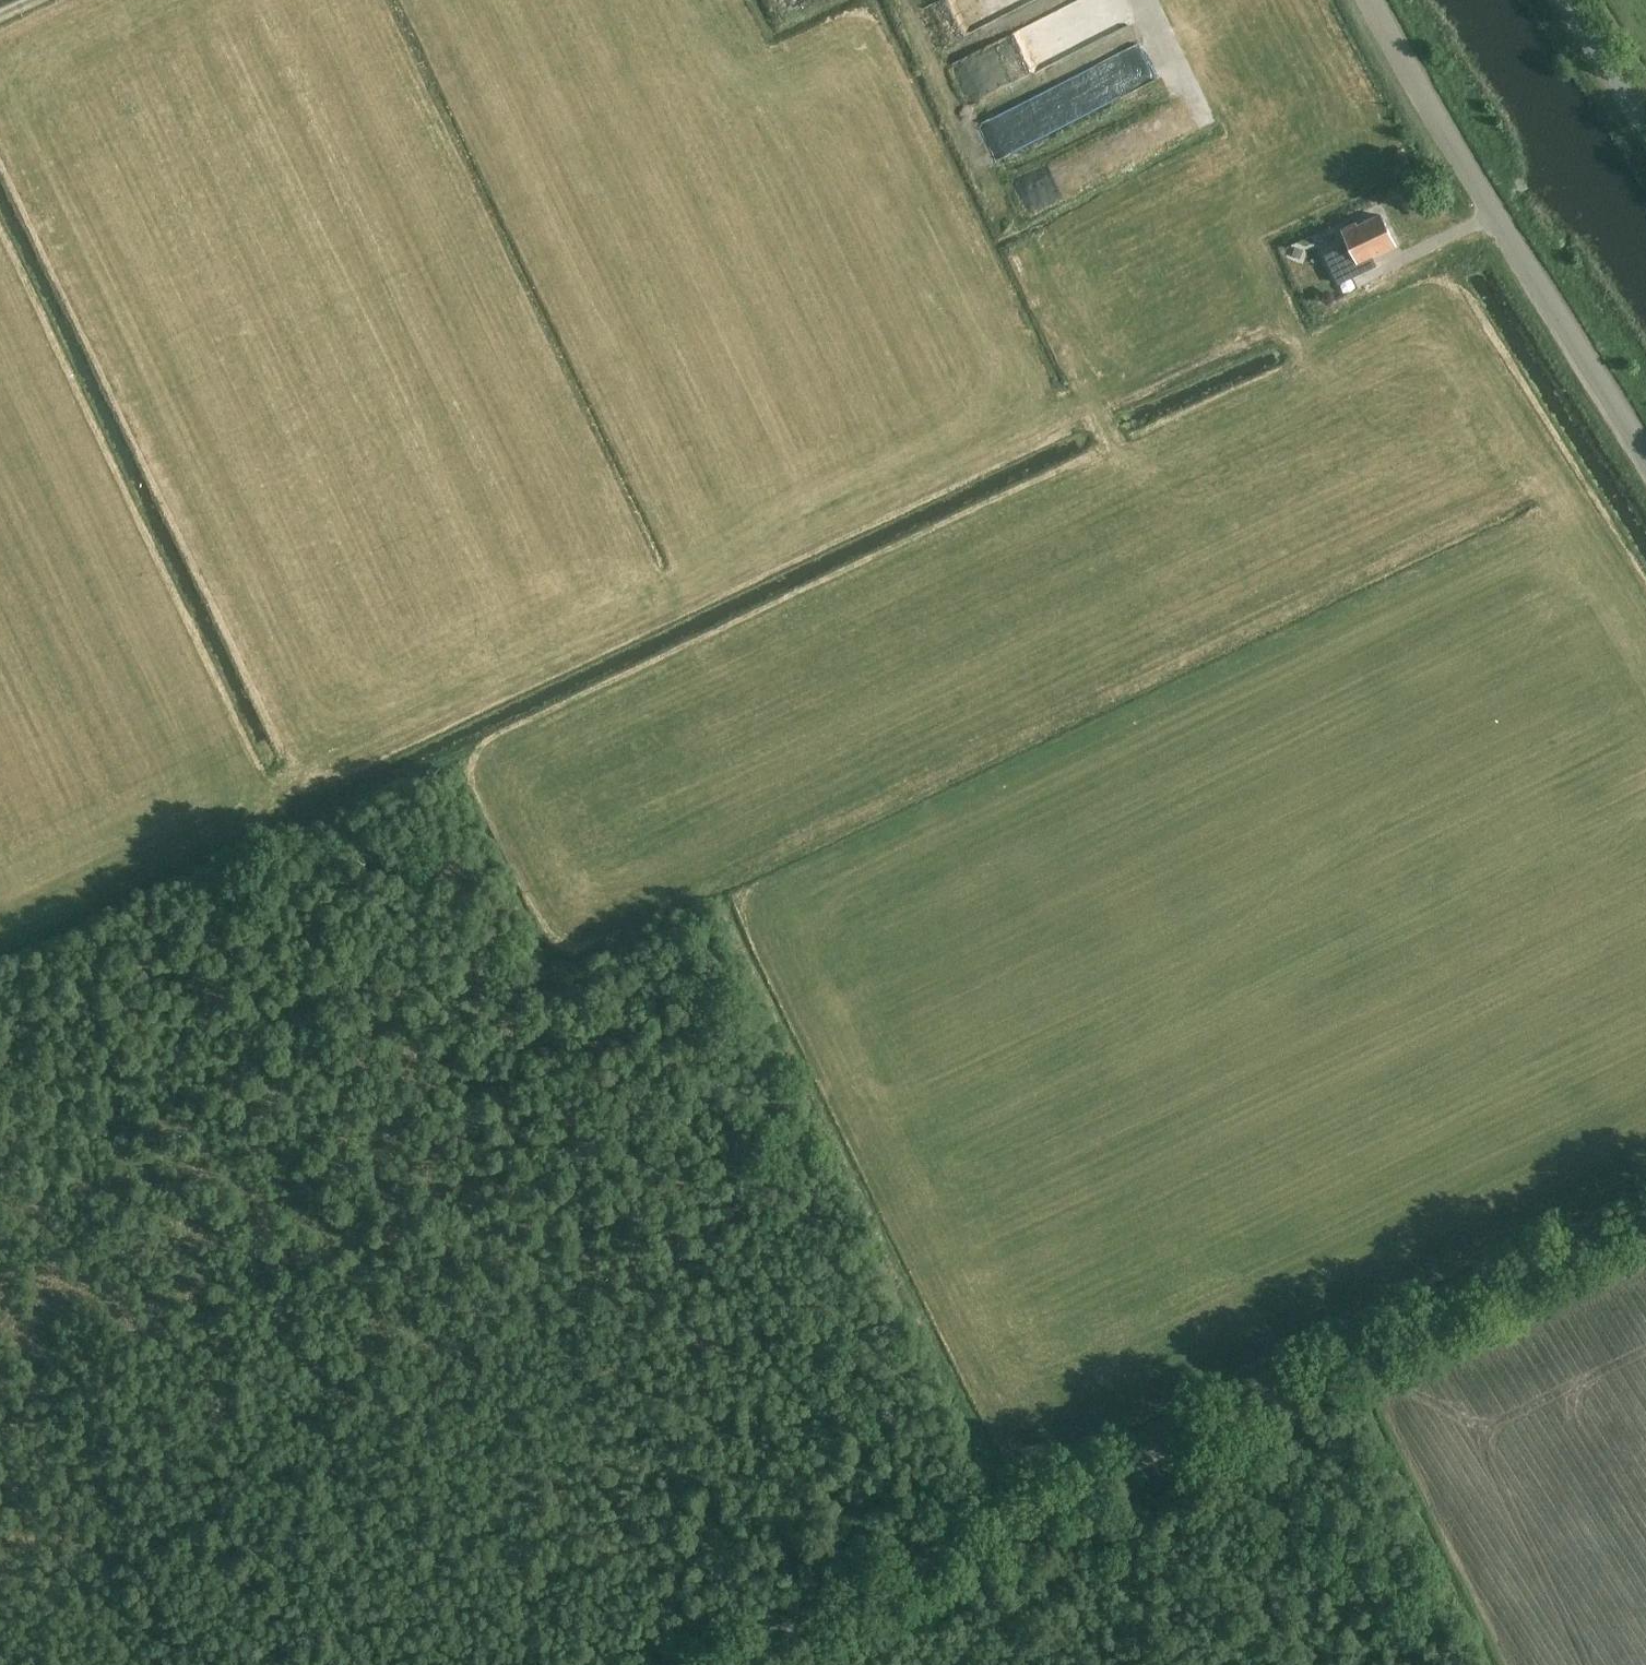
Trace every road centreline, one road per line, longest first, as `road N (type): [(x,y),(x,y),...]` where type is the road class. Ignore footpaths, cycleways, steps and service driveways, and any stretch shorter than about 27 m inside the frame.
road 1 (unclassified): [(711,1664),(1645,1213)]
road 2 (unclassified): [(1645,457),(1374,0)]
road 3 (unclassified): [(1645,126),(1566,0)]

